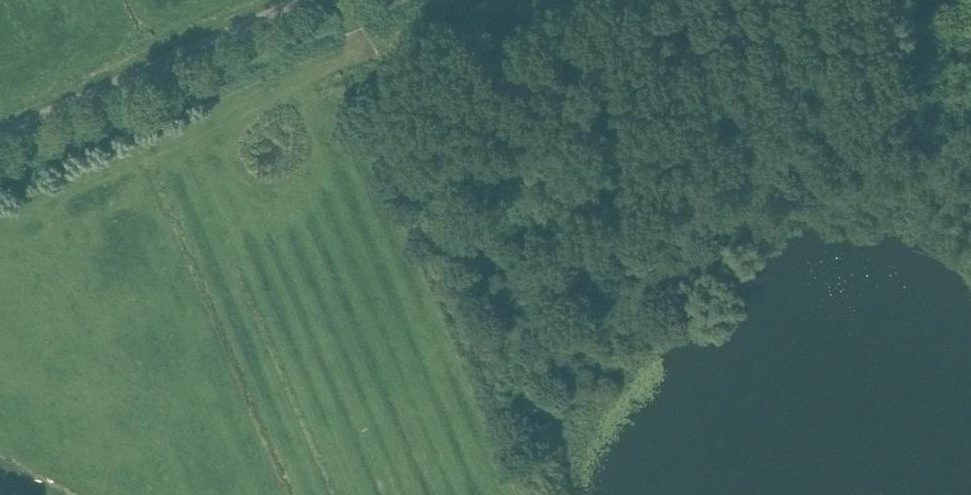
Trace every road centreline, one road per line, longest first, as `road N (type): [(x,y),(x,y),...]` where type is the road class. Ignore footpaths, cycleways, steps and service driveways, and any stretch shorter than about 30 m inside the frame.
road 1 (unclassified): [(0,134),(308,0)]

